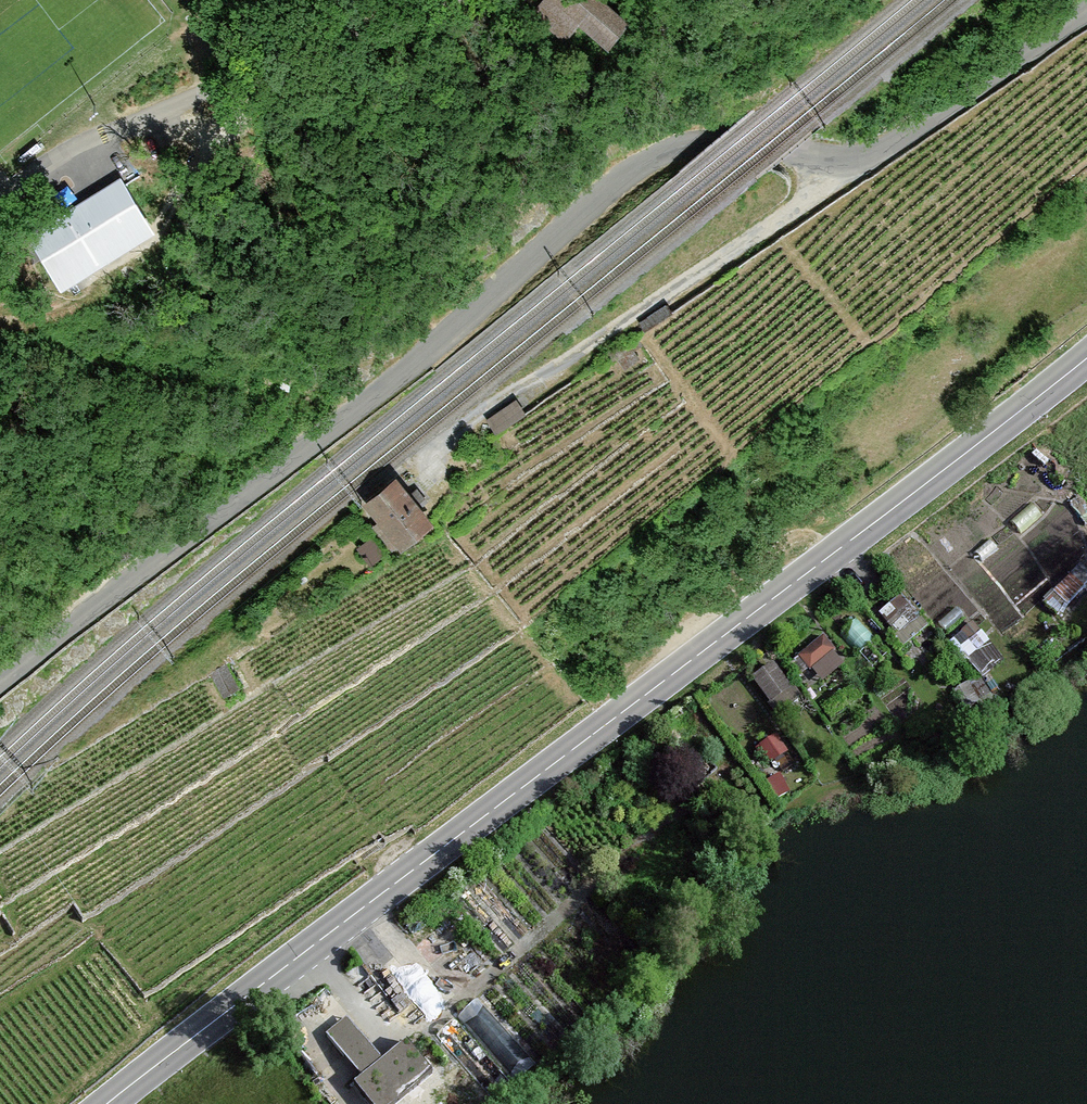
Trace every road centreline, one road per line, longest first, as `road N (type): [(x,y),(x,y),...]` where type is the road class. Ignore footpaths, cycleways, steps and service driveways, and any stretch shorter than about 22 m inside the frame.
road 1 (tertiary): [(1086,14),(864,157),(695,146),(663,154),(616,182),(370,398),(0,684)]
road 2 (primary): [(112,1103),(1086,362)]
road 3 (track): [(52,173),(223,79),(407,0)]

